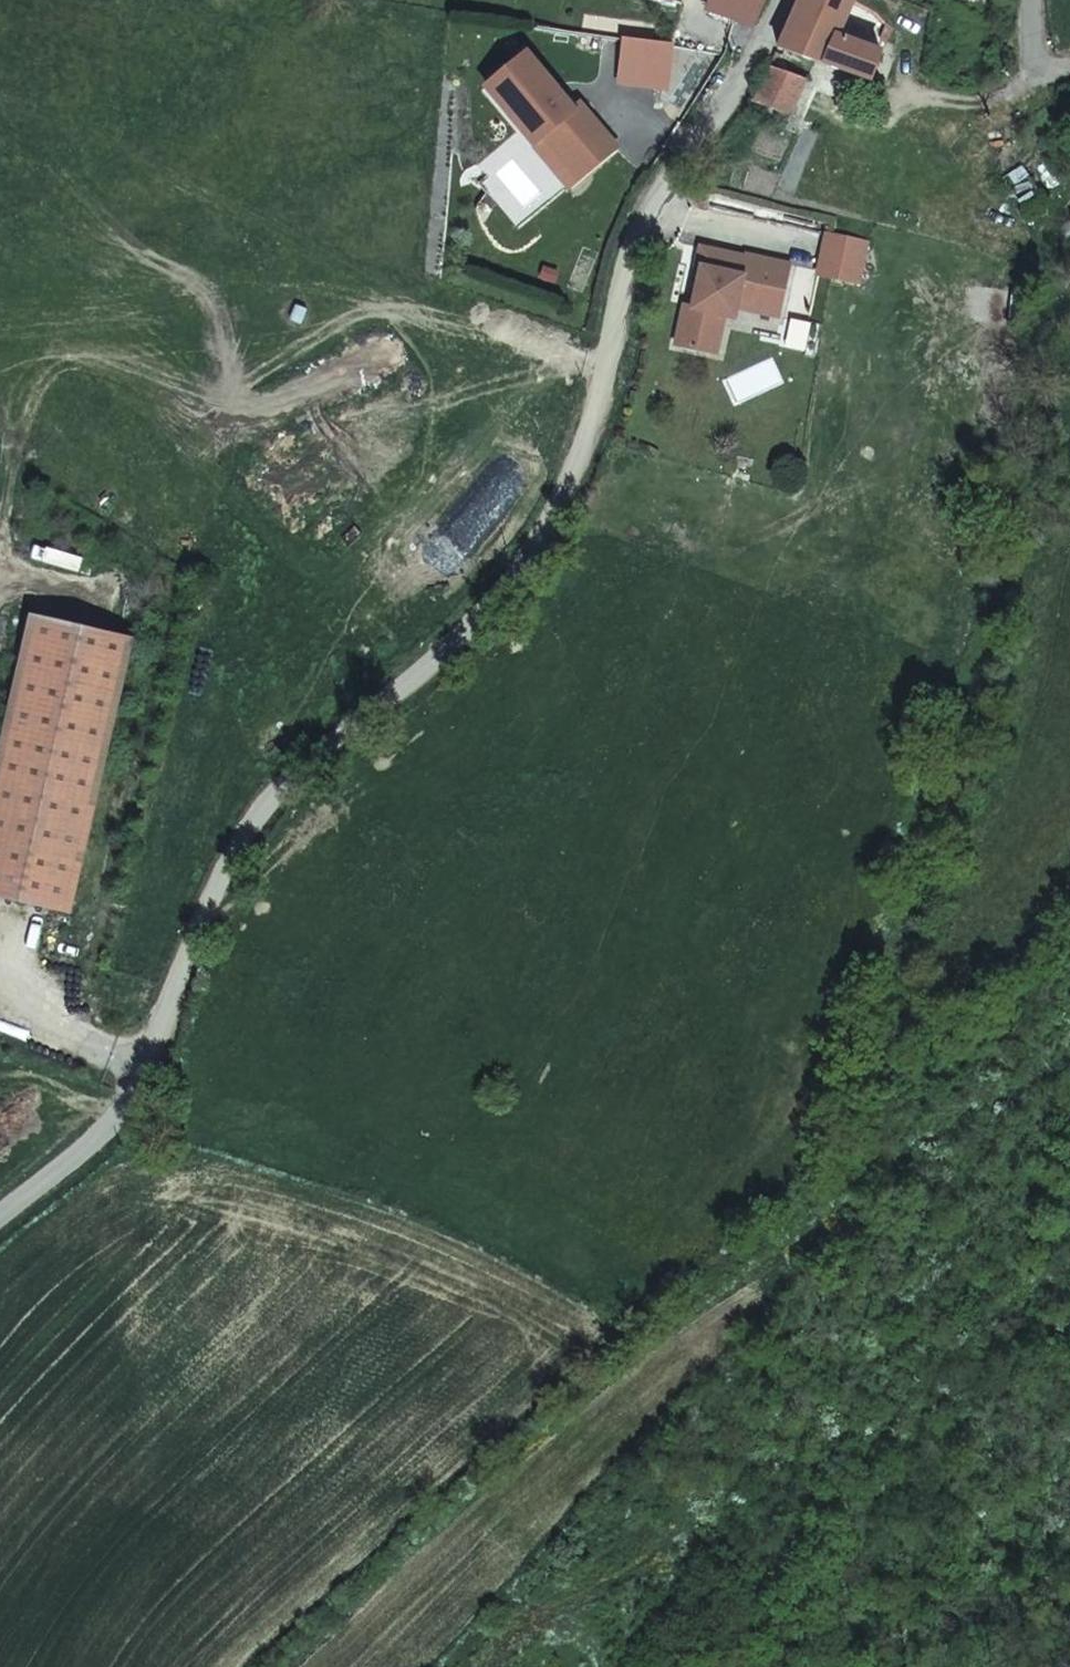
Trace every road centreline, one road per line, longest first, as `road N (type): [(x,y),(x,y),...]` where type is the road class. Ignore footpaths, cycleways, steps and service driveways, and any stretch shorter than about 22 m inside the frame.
road 1 (unclassified): [(783,0),(728,101),(655,200),(597,414),(517,570),(459,636),(326,747),(267,808),(216,886),(147,1082),(100,1139),(0,1216)]

